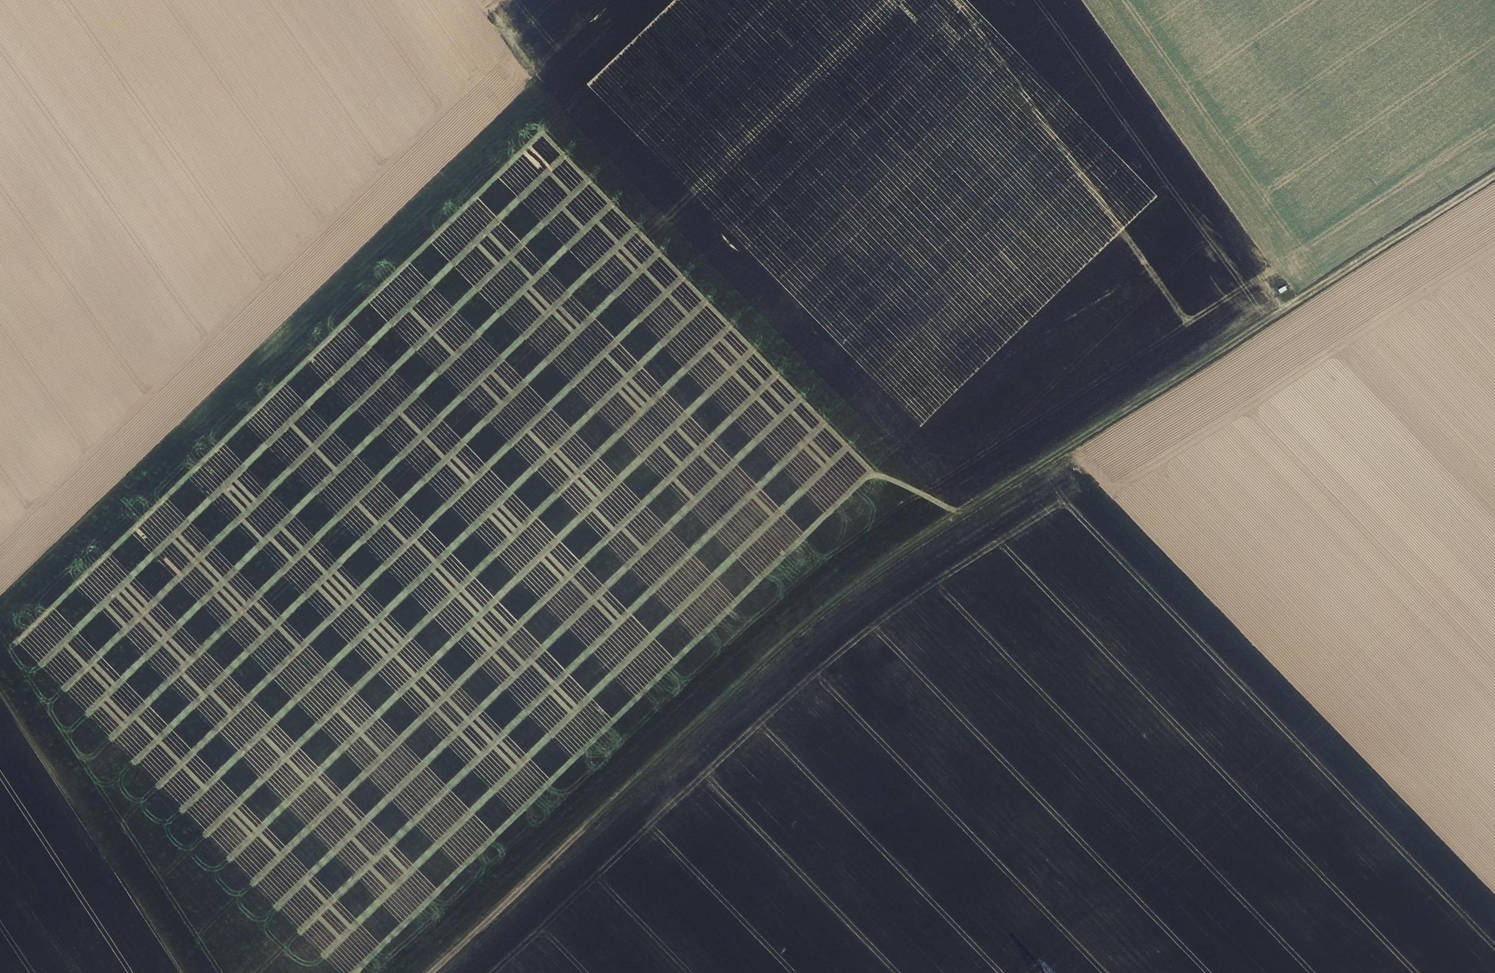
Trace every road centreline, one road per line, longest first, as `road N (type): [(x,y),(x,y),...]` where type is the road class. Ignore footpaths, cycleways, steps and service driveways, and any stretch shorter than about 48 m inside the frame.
road 1 (track): [(429,972),(844,595),(1494,174)]

